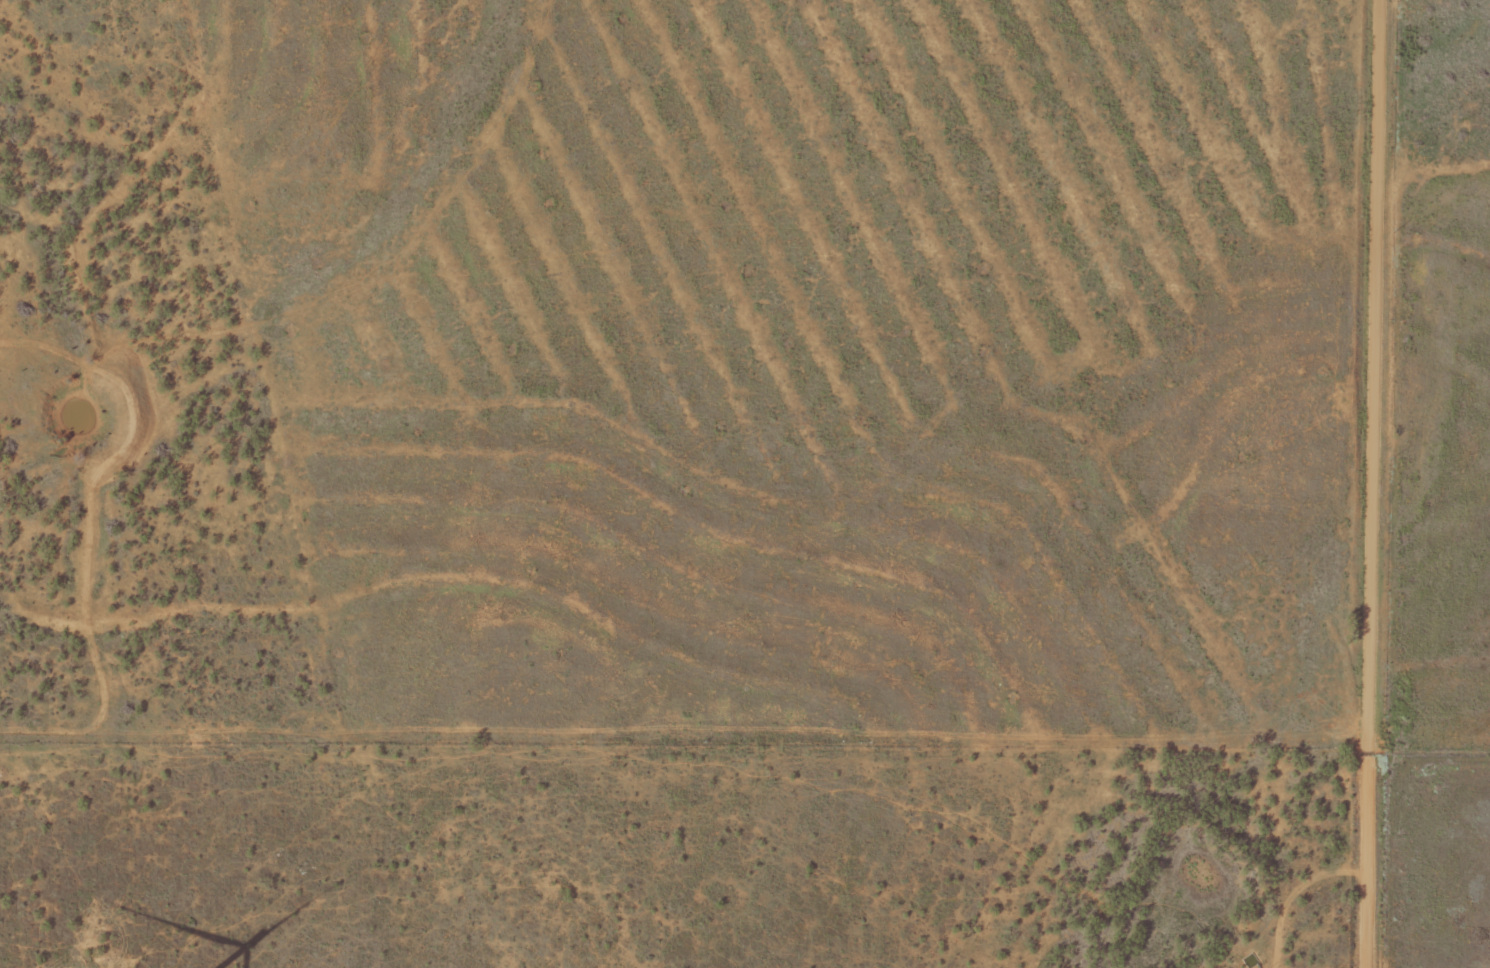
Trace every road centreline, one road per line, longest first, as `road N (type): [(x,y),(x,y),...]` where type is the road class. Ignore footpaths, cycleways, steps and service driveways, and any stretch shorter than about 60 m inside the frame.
road 1 (residential): [(1407,967),(1429,0)]

